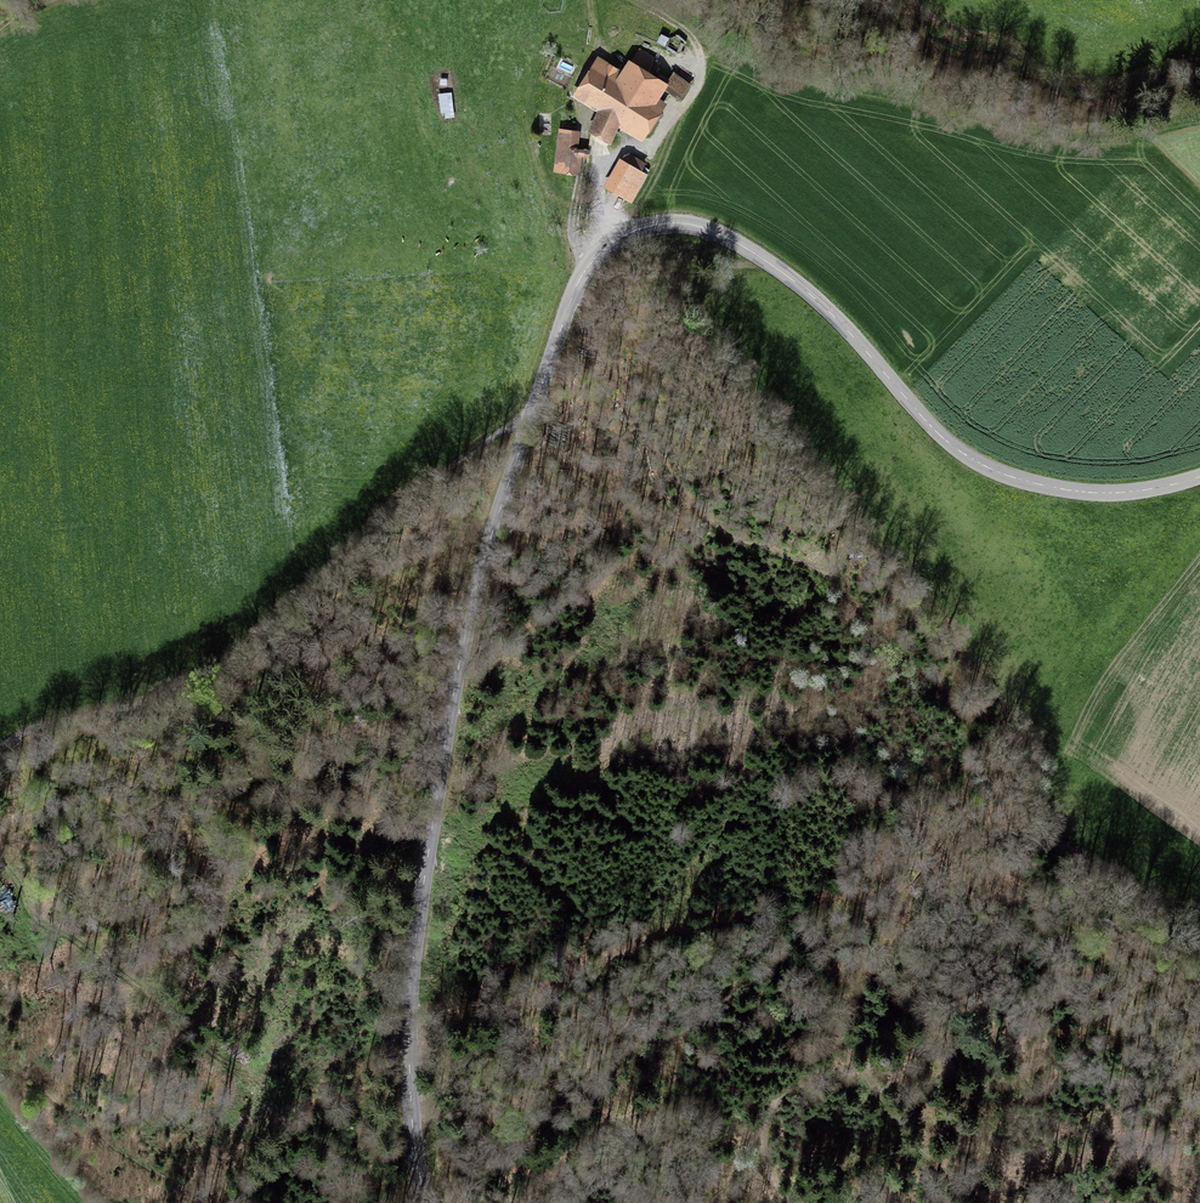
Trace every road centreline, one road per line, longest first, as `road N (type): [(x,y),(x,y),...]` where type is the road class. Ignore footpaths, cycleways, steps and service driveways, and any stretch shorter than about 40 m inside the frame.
road 1 (tertiary): [(429,1202),(415,1106),(416,1029),(463,635),(547,360),(578,283),(607,246),(670,222),(739,245),(828,311),(963,453),(1005,475),(1110,493),(1199,475)]
road 2 (track): [(578,283),(599,338),(705,517),(729,538),(848,586),(1048,831)]
road 3 (track): [(778,1202),(759,1160),(766,1121),(877,966),(927,864),(1010,829),(1048,831)]
road 4 (track): [(592,0),(598,44),(576,97),(587,134),(571,221),(588,270)]
road 5 (track): [(0,1068),(45,1083),(129,1157),(187,1185),(203,1202)]
road 6 (track): [(1048,831),(1199,952)]

